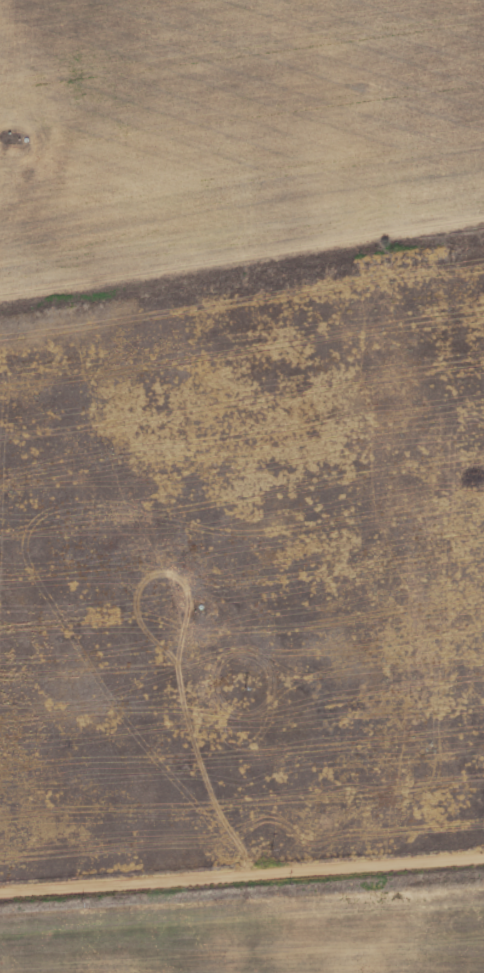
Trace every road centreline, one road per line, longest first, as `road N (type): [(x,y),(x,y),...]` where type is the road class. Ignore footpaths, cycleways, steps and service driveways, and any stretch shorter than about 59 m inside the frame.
road 1 (residential): [(0,892),(483,856)]

